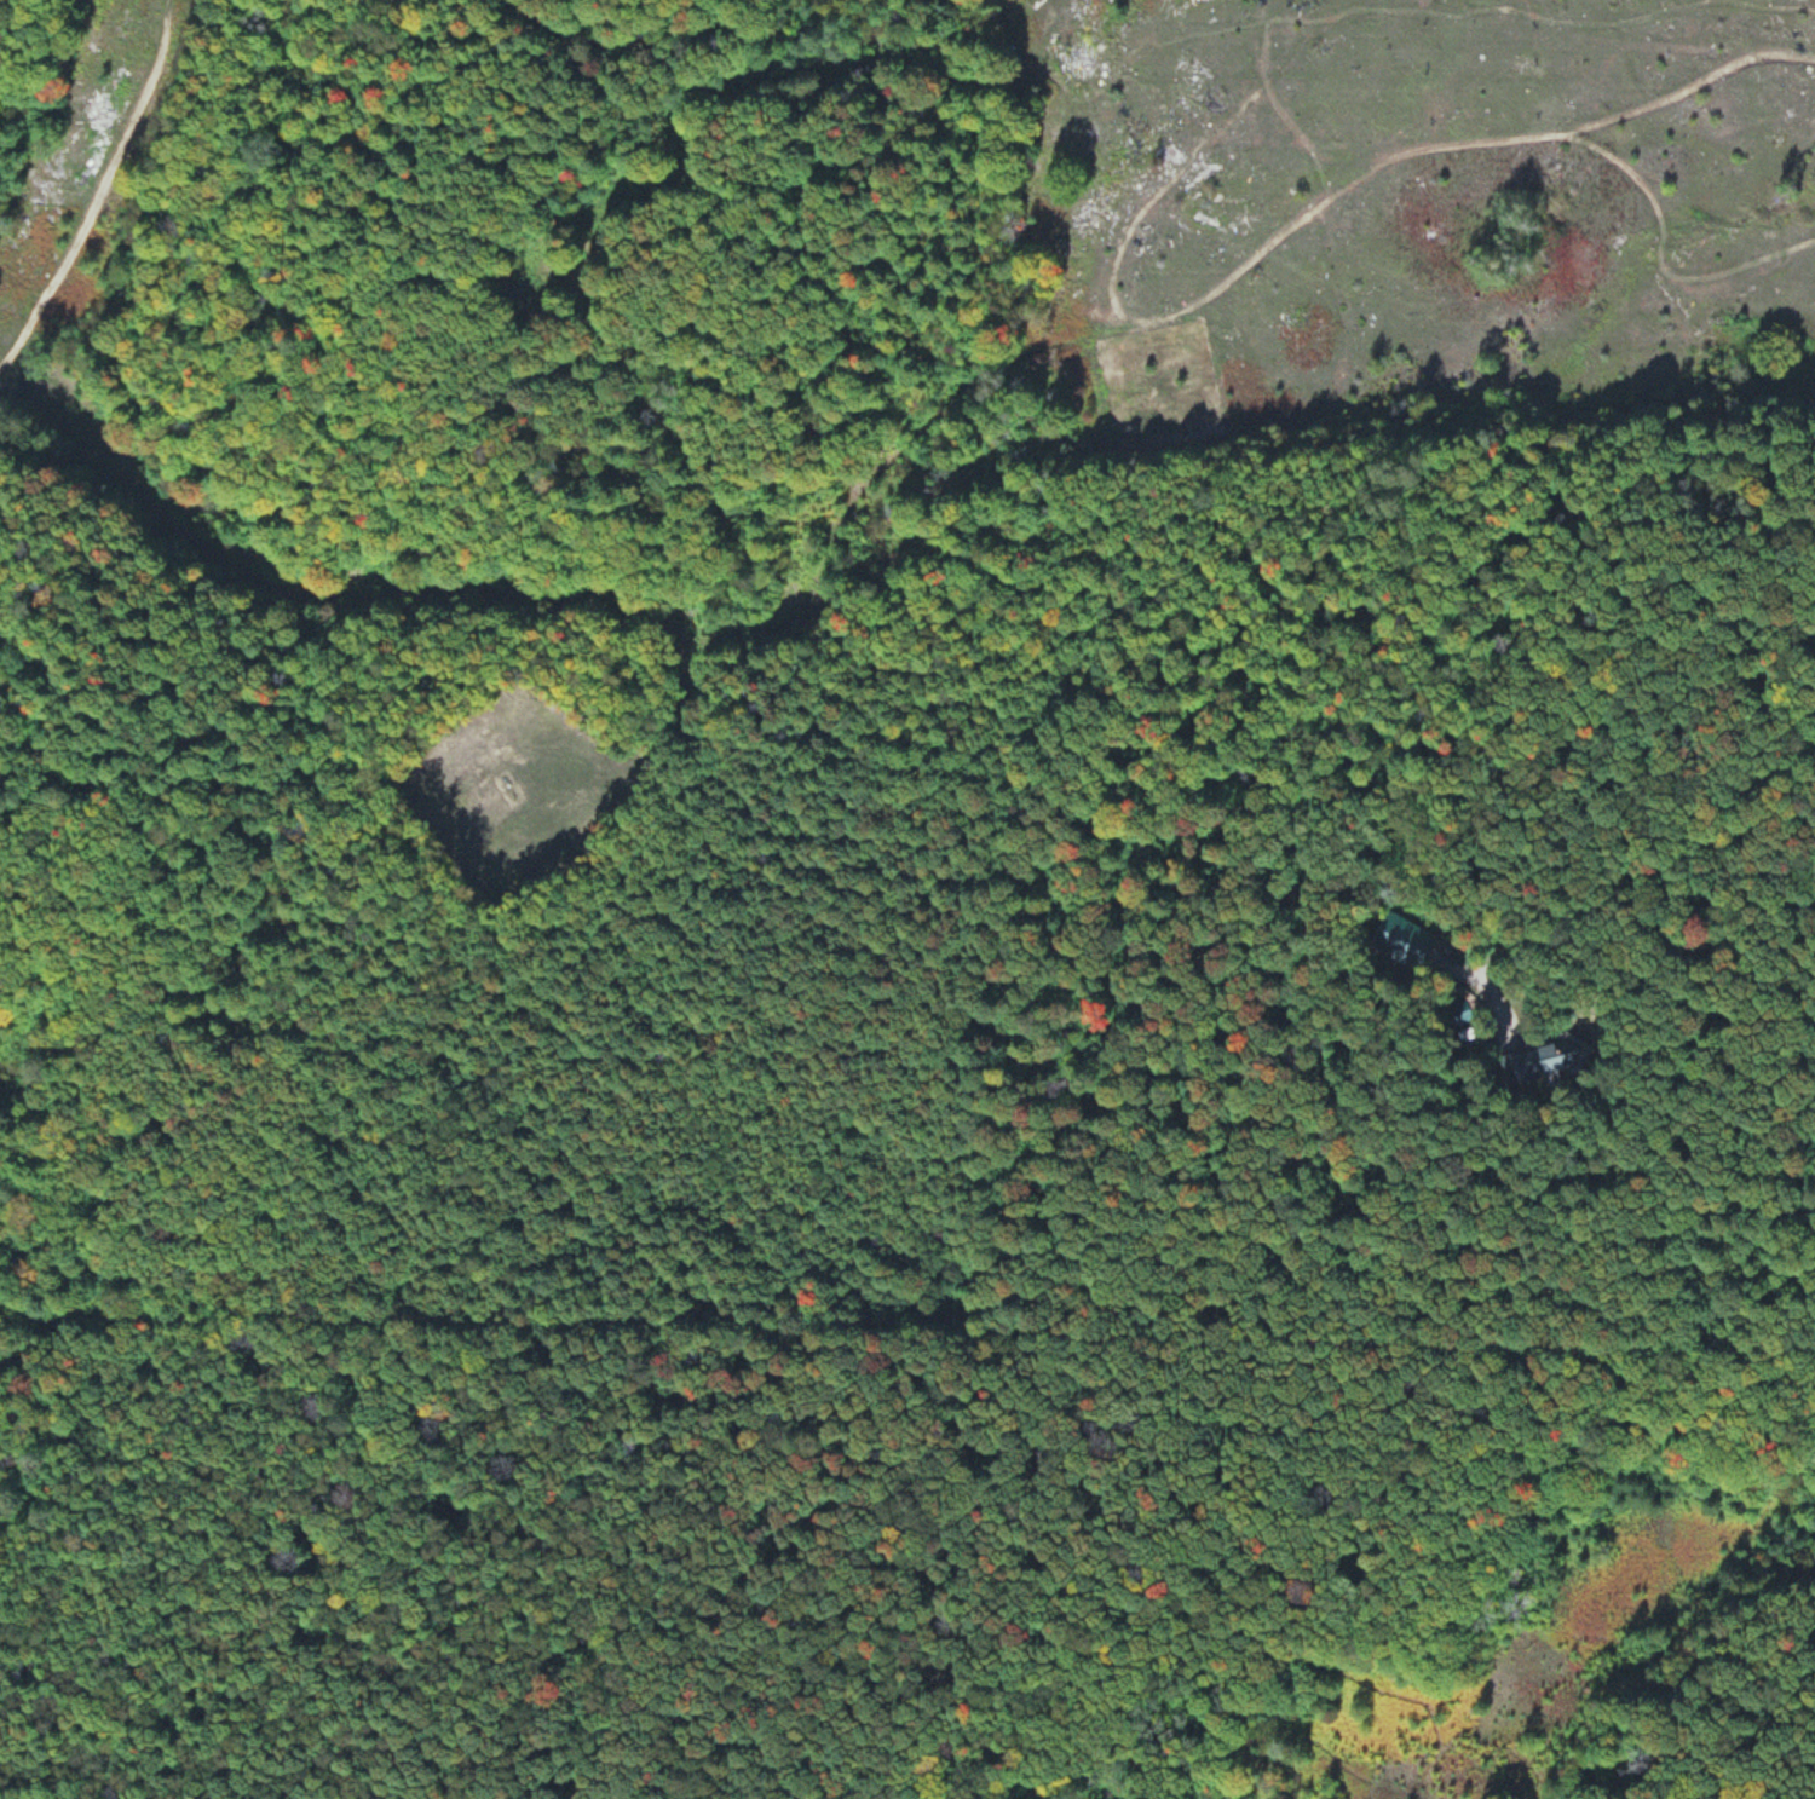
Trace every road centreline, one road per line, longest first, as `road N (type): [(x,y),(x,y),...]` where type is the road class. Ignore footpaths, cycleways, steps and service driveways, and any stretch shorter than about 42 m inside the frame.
road 1 (track): [(1814,1365),(1707,1343),(1597,1337),(1481,1316),(1379,1274),(1258,1245),(1056,1249),(985,1273),(908,1334),(841,1343),(0,1337)]
road 2 (track): [(1258,1245),(1147,768),(1049,728),(1001,670)]

